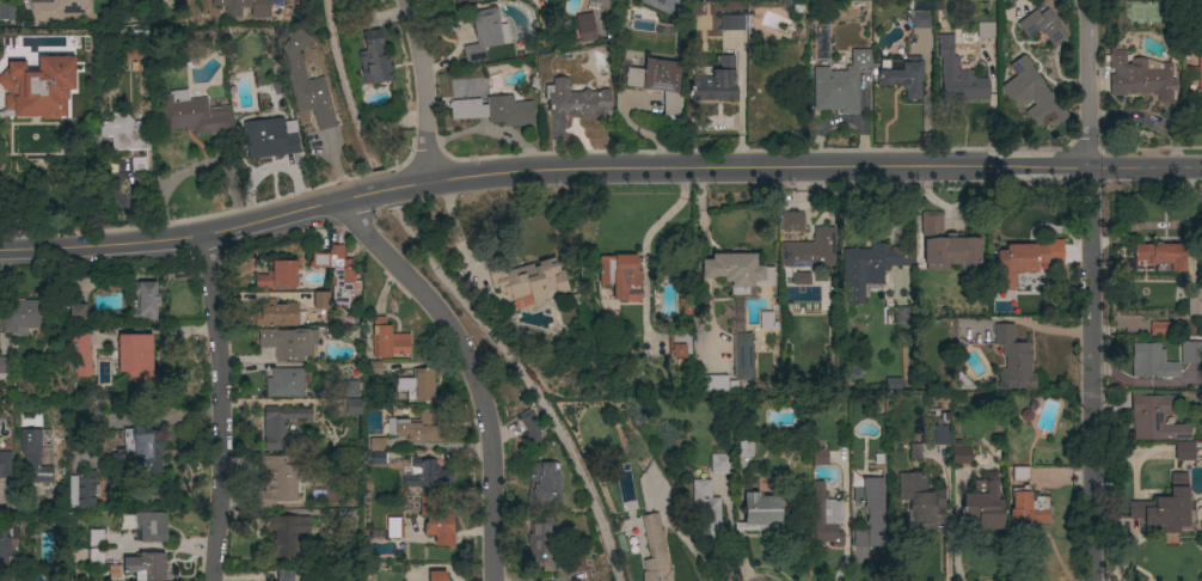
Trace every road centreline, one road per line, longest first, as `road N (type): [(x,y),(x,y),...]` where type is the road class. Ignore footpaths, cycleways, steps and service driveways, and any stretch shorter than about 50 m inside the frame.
road 1 (secondary): [(0,252),(91,251),(211,233),(485,172),(1201,166)]
road 2 (residential): [(500,580),(501,457),(486,385),(450,322),(339,203)]
road 3 (residential): [(1091,580),(1091,166)]
road 4 (residential): [(221,580),(225,347),(211,233)]
road 5 (residential): [(429,179),(431,128),(407,0)]
road 6 (residential): [(1091,166),(1087,0)]

